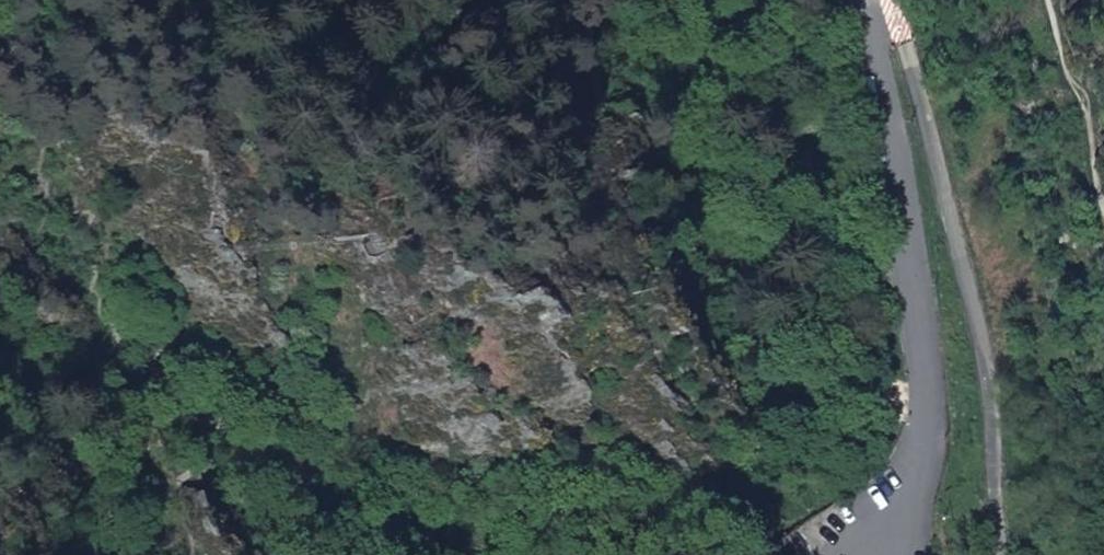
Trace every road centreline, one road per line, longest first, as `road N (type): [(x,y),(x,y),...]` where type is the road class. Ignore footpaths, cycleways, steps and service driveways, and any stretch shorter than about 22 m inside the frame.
road 1 (track): [(1005,554),(994,377),(900,23),(885,0)]
road 2 (unclassified): [(860,0),(921,328),(913,442),(894,514),(871,554)]

